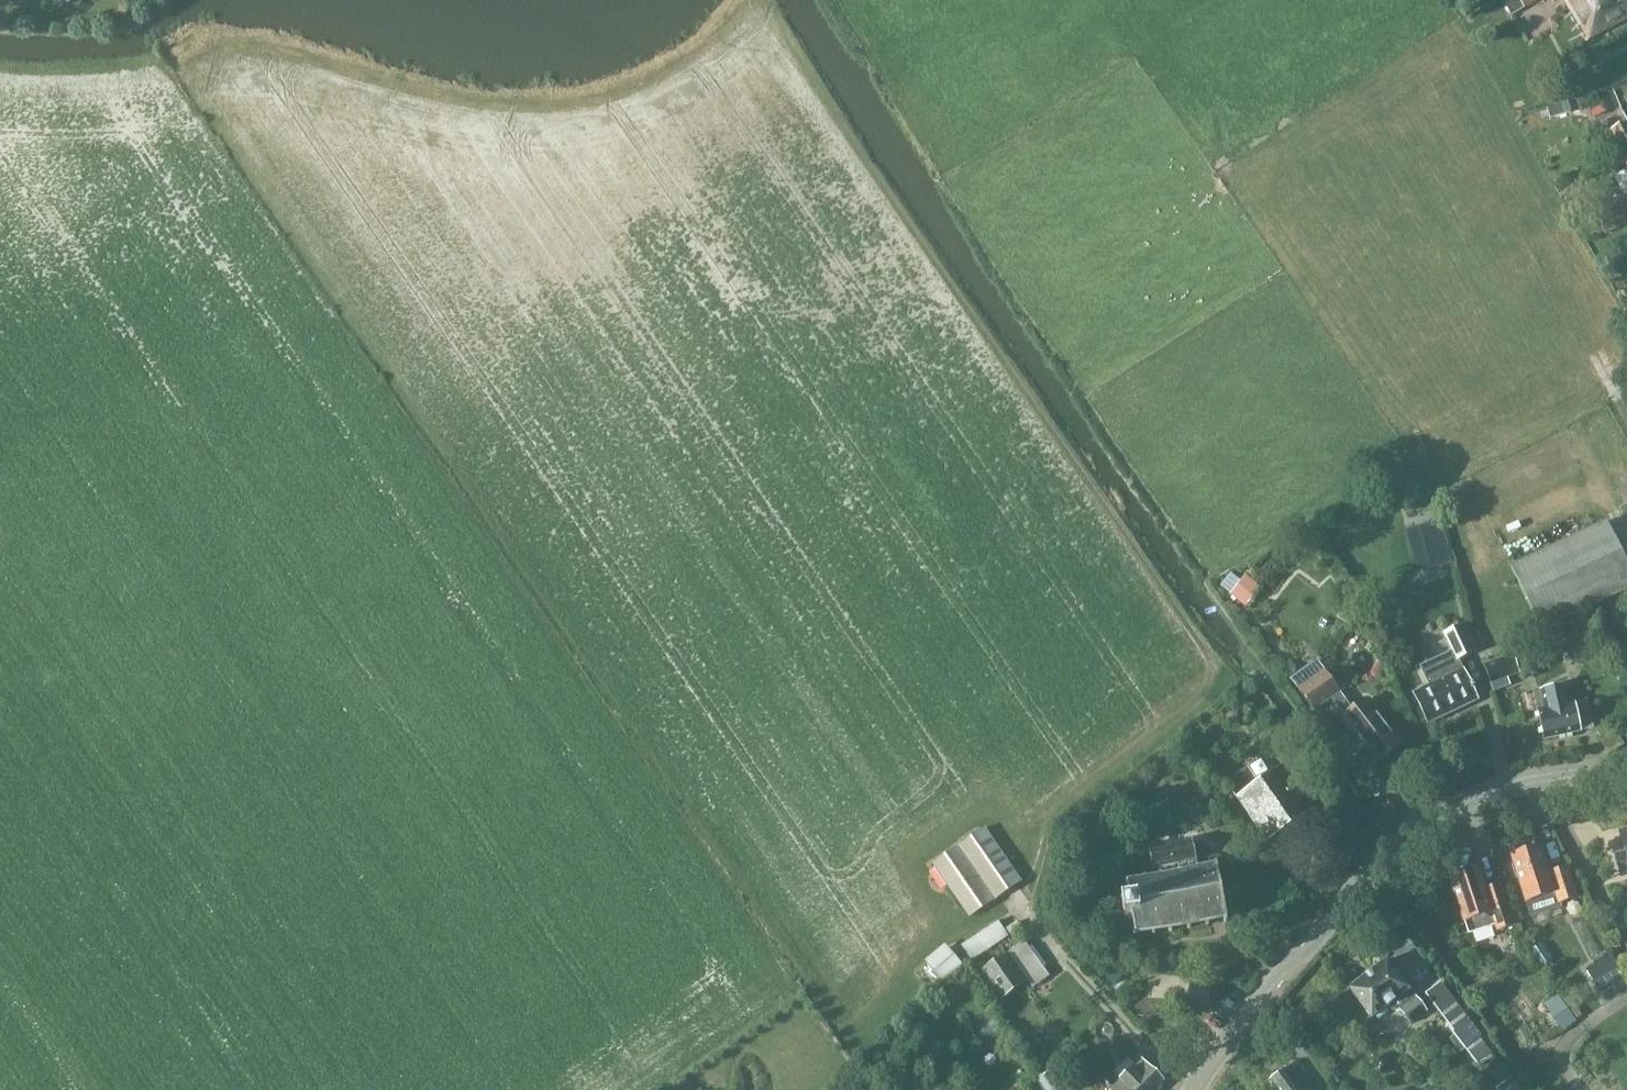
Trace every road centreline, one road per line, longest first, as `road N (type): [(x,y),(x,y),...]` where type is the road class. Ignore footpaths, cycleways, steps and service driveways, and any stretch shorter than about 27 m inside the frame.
road 1 (tertiary): [(1195,1089),(1235,1031),(1420,822),(1482,792),(1626,763)]

